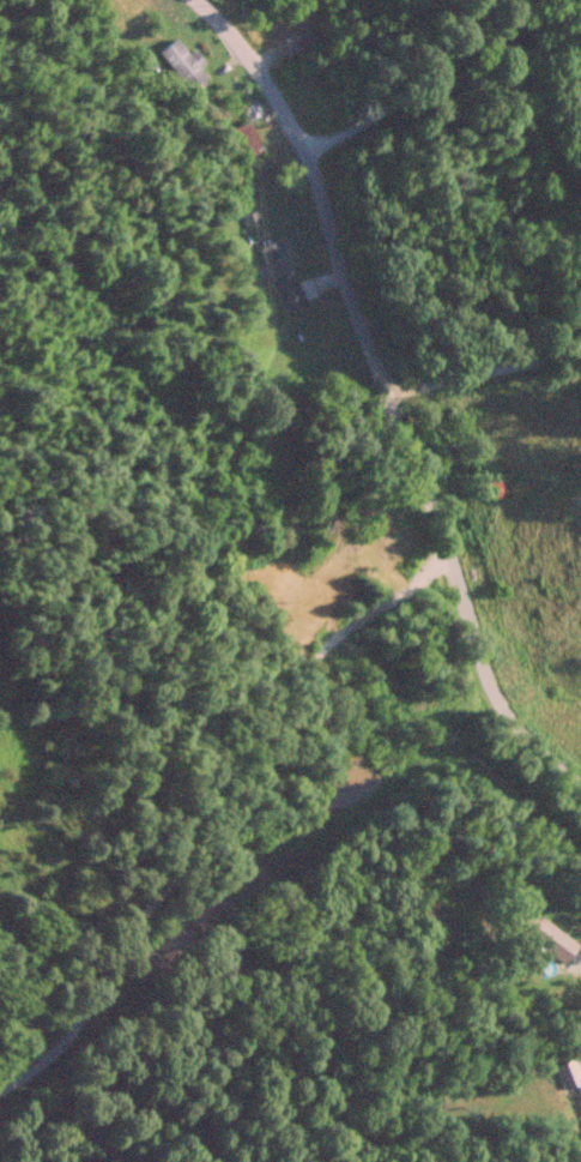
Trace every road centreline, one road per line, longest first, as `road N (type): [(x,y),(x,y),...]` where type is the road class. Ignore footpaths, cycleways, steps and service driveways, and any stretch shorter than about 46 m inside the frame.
road 1 (residential): [(580,781),(503,700),(483,658),(438,502),(362,357),(328,242),(285,142),(186,0)]
road 2 (residential): [(0,1017),(101,963),(331,633),(403,567),(450,546)]
road 3 (residential): [(285,142),(565,0)]

